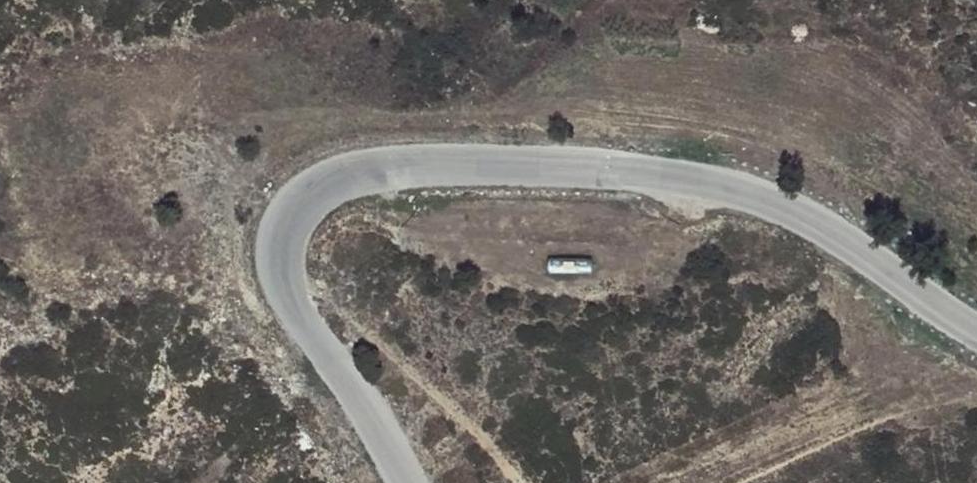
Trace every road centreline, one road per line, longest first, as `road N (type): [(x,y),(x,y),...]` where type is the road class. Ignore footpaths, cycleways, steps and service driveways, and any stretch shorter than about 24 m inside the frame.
road 1 (unclassified): [(976,334),(815,217),(735,189),(564,166),(351,178),(317,190),(292,211),(282,243),(286,274),(297,309),(405,482)]

